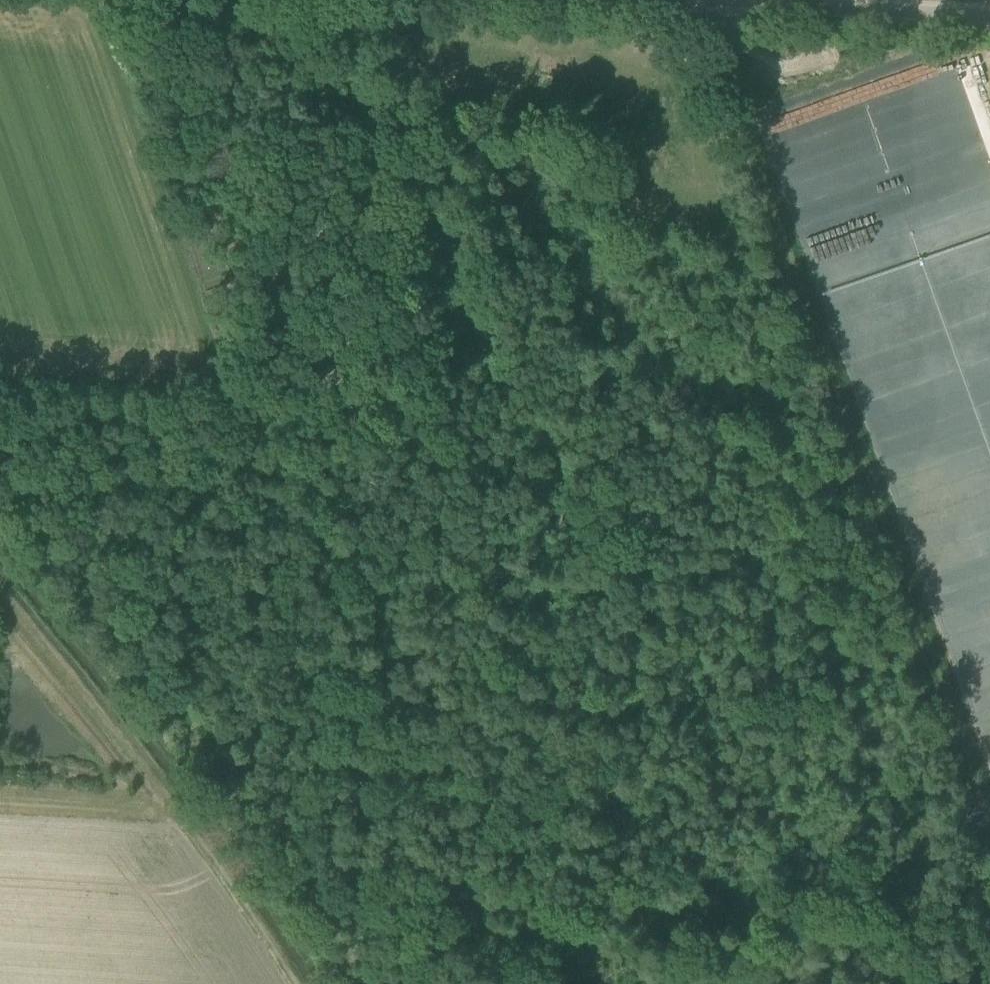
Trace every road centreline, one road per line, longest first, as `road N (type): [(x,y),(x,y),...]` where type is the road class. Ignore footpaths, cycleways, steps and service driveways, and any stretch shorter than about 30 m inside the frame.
road 1 (track): [(701,0),(989,807)]
road 2 (unclassified): [(735,0),(989,15)]
road 3 (track): [(0,799),(168,809)]

